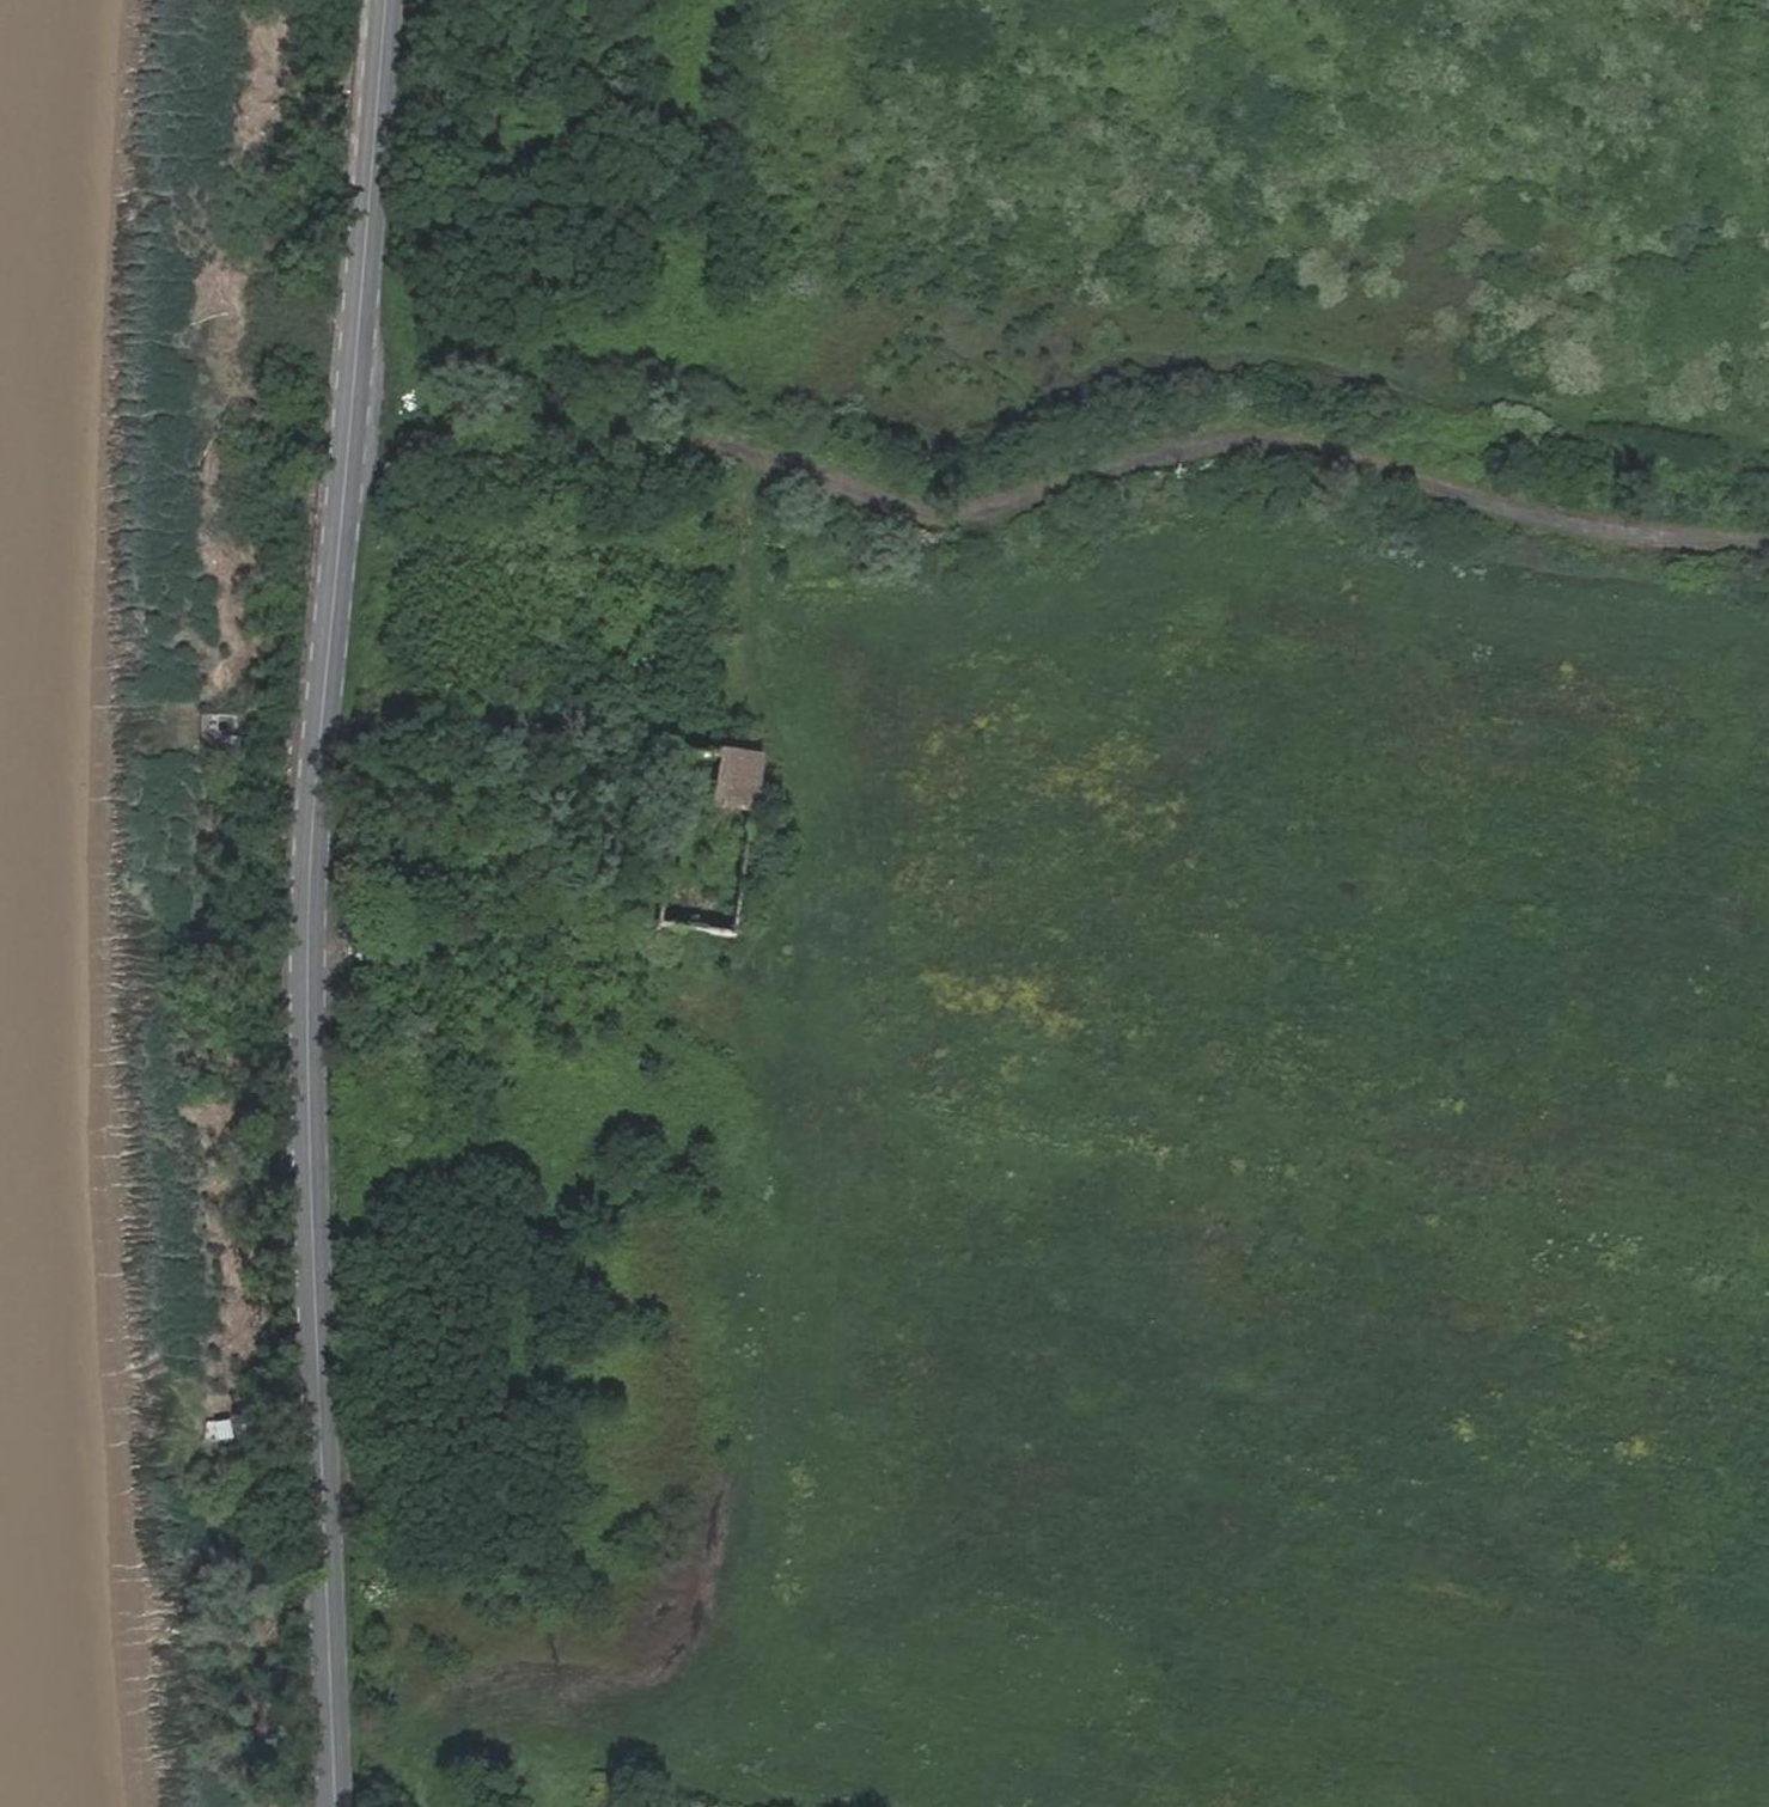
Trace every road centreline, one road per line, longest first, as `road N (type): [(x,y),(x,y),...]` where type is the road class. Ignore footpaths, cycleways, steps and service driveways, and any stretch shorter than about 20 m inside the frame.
road 1 (tertiary): [(385,0),(308,930),(335,1806)]
road 2 (track): [(518,437),(700,448),(796,465),(956,512),(1032,498),(1194,447),(1286,441),(1488,514),(1654,544),(1768,545)]

